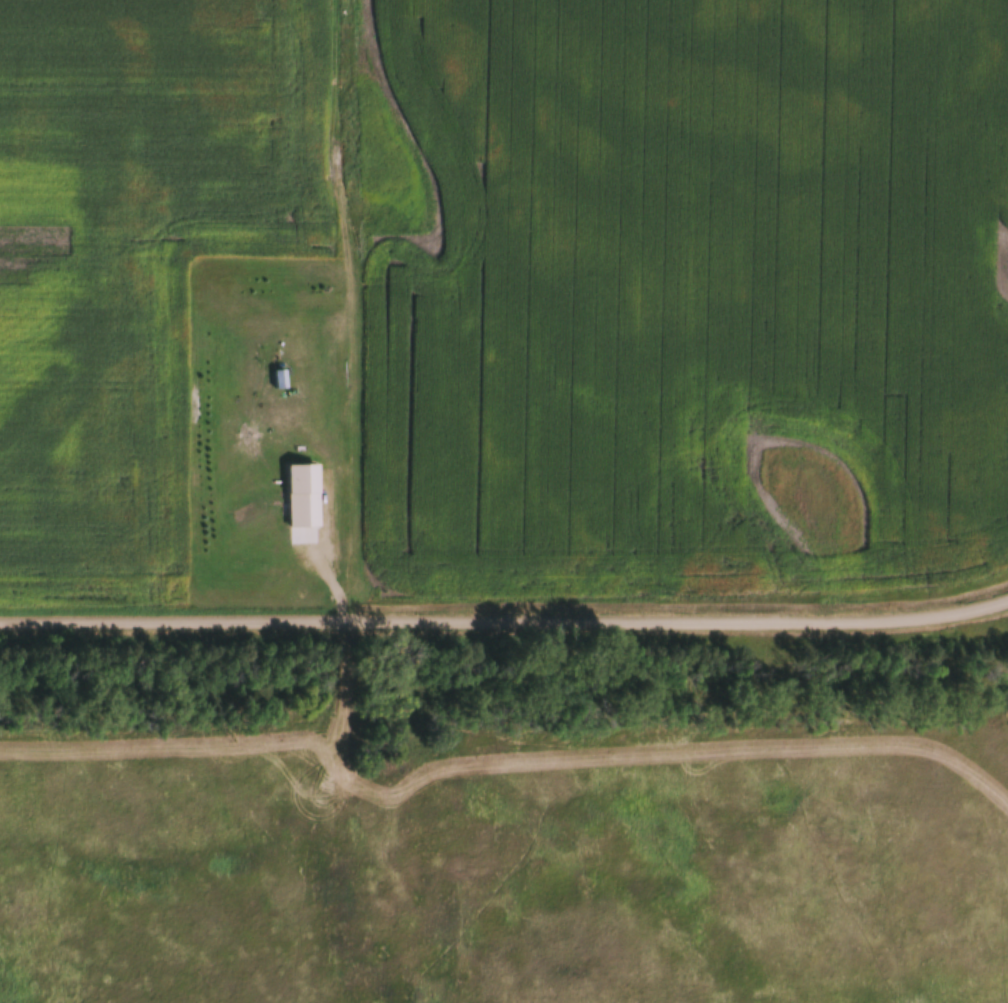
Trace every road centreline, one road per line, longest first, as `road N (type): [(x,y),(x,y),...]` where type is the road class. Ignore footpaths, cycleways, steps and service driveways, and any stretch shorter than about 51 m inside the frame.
road 1 (residential): [(1007,603),(903,622),(0,624)]

